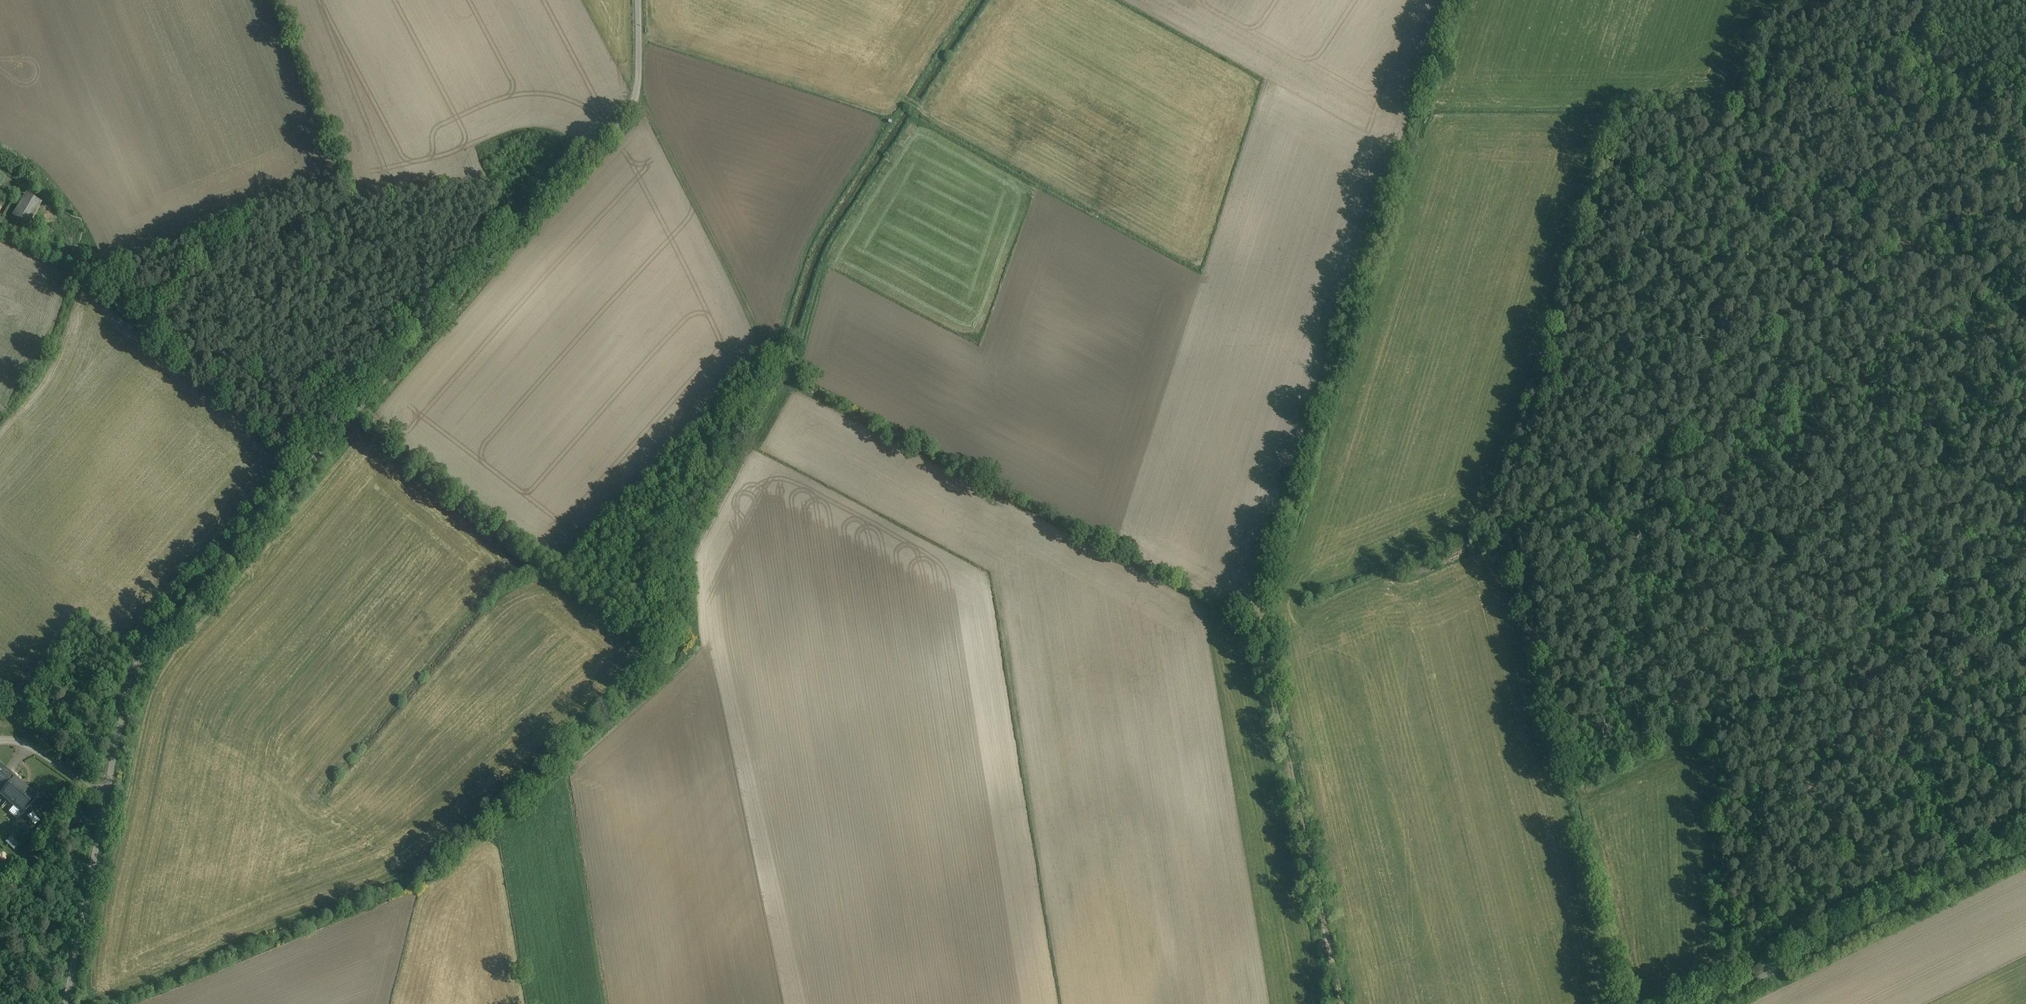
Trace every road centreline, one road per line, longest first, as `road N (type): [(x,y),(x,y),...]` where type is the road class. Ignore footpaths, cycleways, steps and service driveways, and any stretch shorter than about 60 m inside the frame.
road 1 (unclassified): [(638,0),(635,104),(130,667),(65,1003)]
road 2 (track): [(1462,0),(1258,618),(1343,1003)]
road 3 (track): [(638,98),(784,372),(1110,545)]
road 4 (unclassified): [(1706,1003),(2025,849)]

